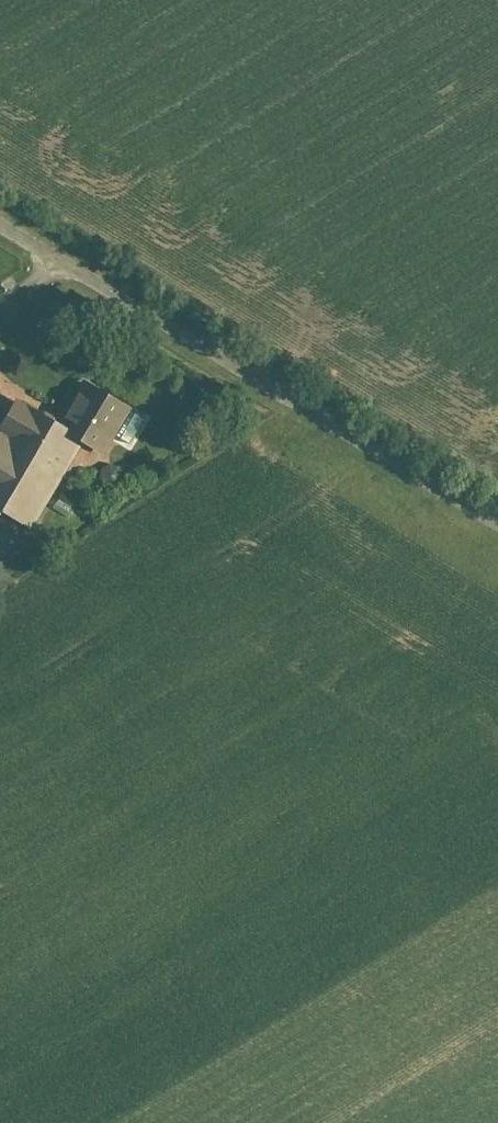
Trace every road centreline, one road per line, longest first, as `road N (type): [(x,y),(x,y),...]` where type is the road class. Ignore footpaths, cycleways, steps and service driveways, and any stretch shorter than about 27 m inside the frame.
road 1 (unclassified): [(0,225),(497,521)]

